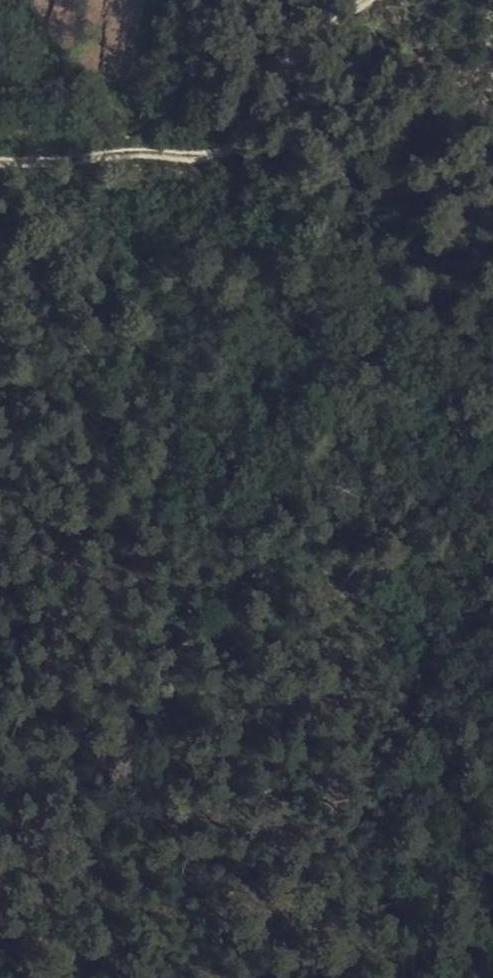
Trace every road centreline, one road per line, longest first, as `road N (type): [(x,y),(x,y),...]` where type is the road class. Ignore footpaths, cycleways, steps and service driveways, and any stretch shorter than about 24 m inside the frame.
road 1 (track): [(0,162),(210,150),(258,126),(371,0)]

